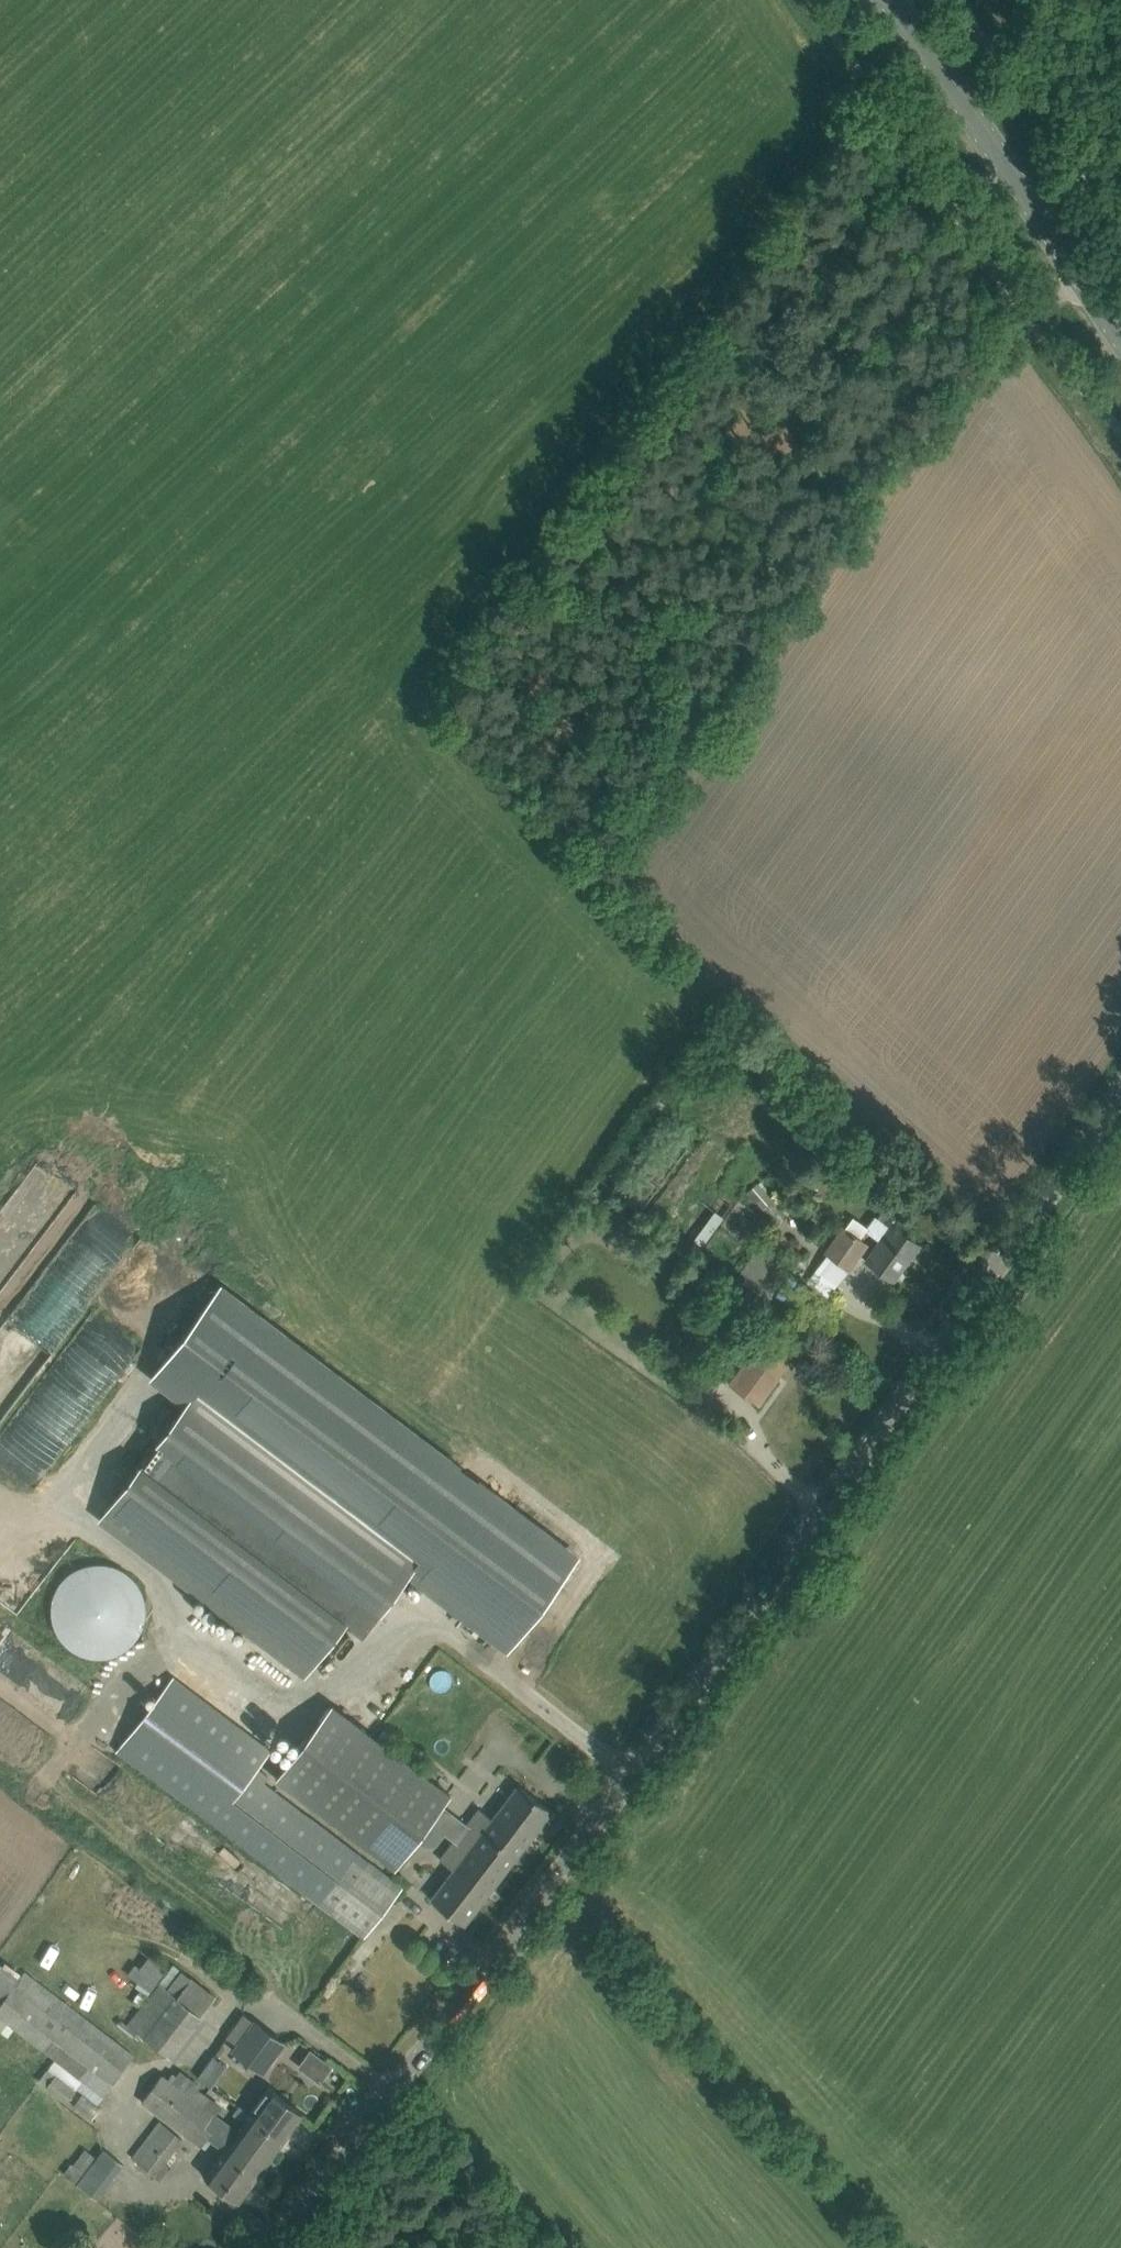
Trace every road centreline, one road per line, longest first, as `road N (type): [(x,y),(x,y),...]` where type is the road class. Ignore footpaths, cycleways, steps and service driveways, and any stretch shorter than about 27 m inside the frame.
road 1 (unclassified): [(251,2247),(1120,1091)]
road 2 (secondary): [(1120,343),(883,0)]

